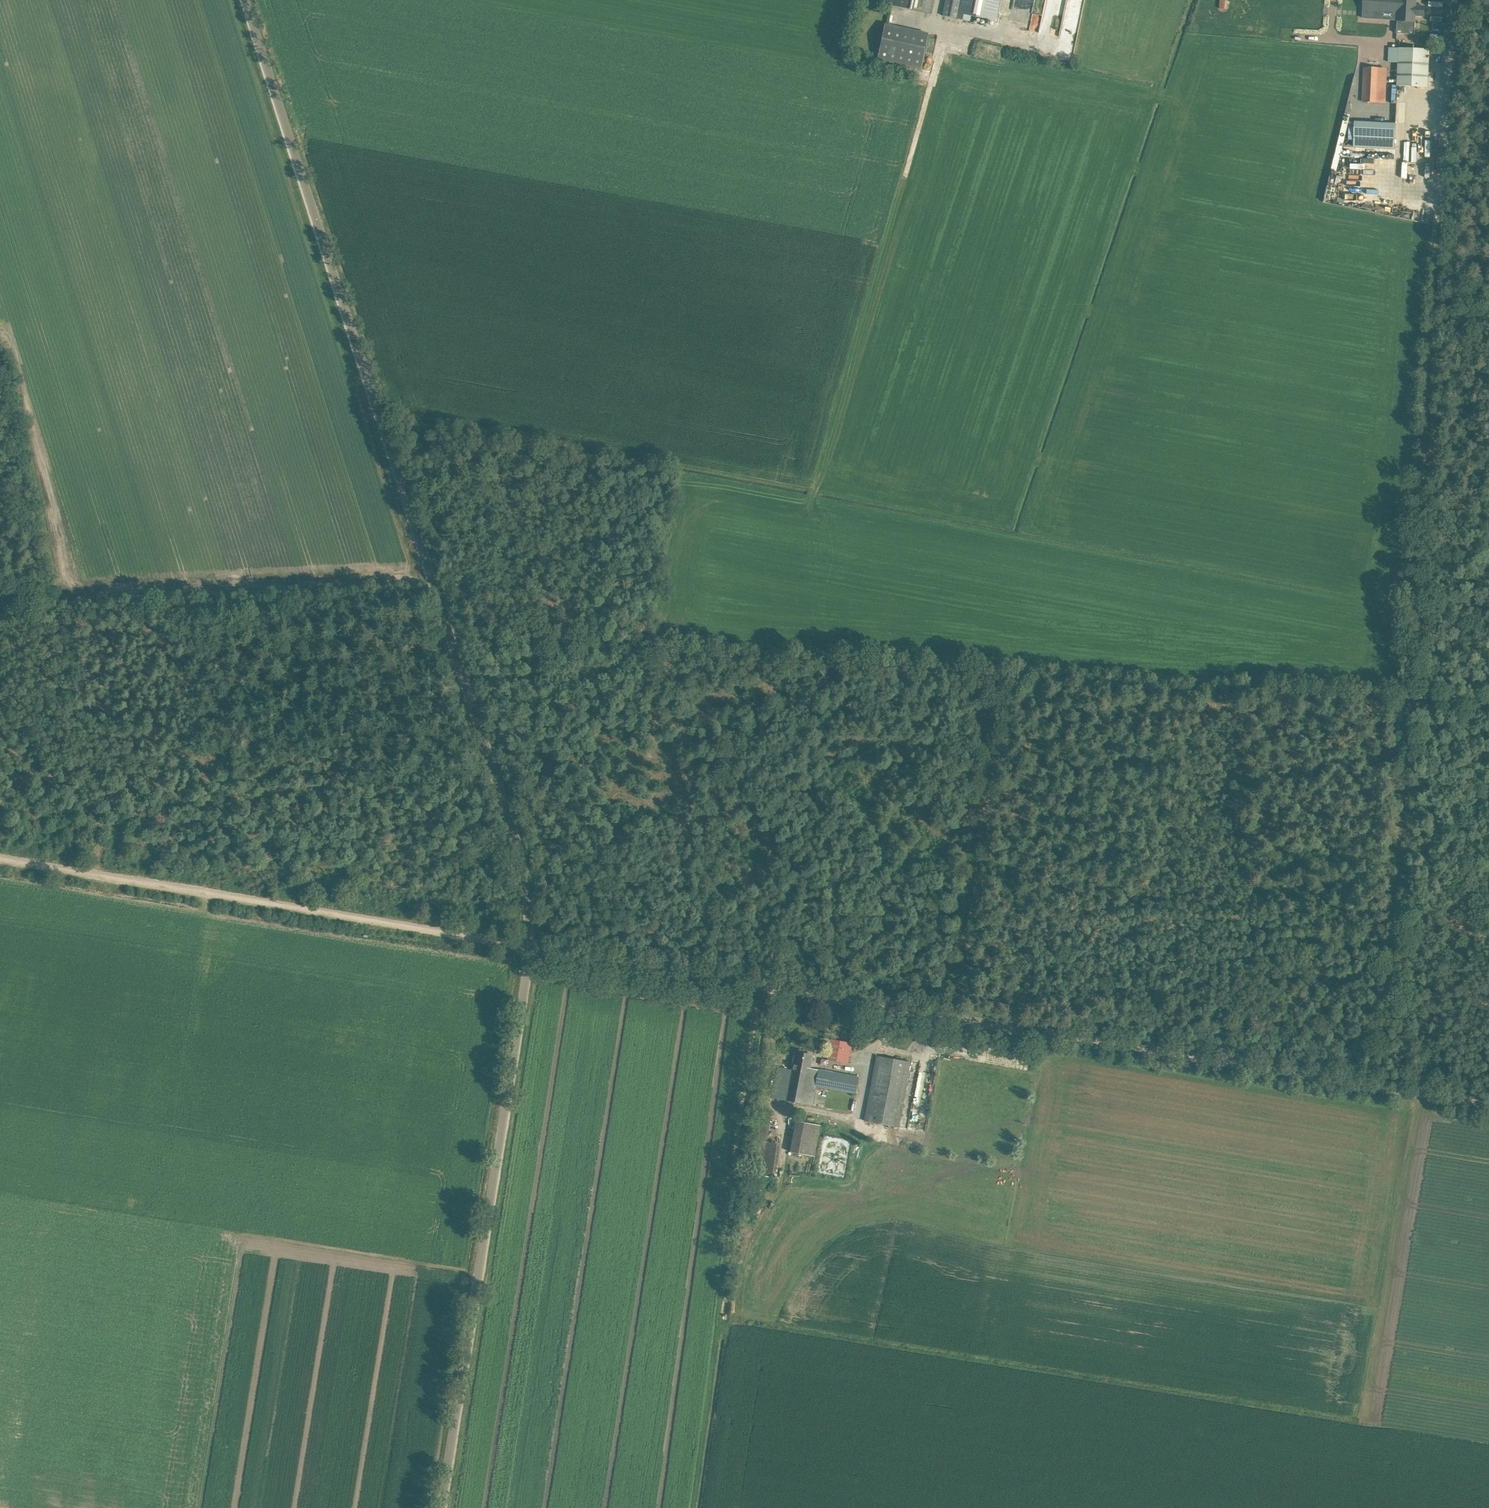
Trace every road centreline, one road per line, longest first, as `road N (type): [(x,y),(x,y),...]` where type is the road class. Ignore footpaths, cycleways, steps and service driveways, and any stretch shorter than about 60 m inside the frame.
road 1 (tertiary): [(530,950),(514,840),(246,0)]
road 2 (track): [(910,1011),(1488,1108)]
road 3 (tertiary): [(441,1507),(530,950)]
road 4 (track): [(530,950),(0,862)]
road 5 (track): [(1415,616),(1444,166)]
road 6 (unclassified): [(910,1011),(530,950)]
road 7 (unclassified): [(1453,0),(1444,166)]

